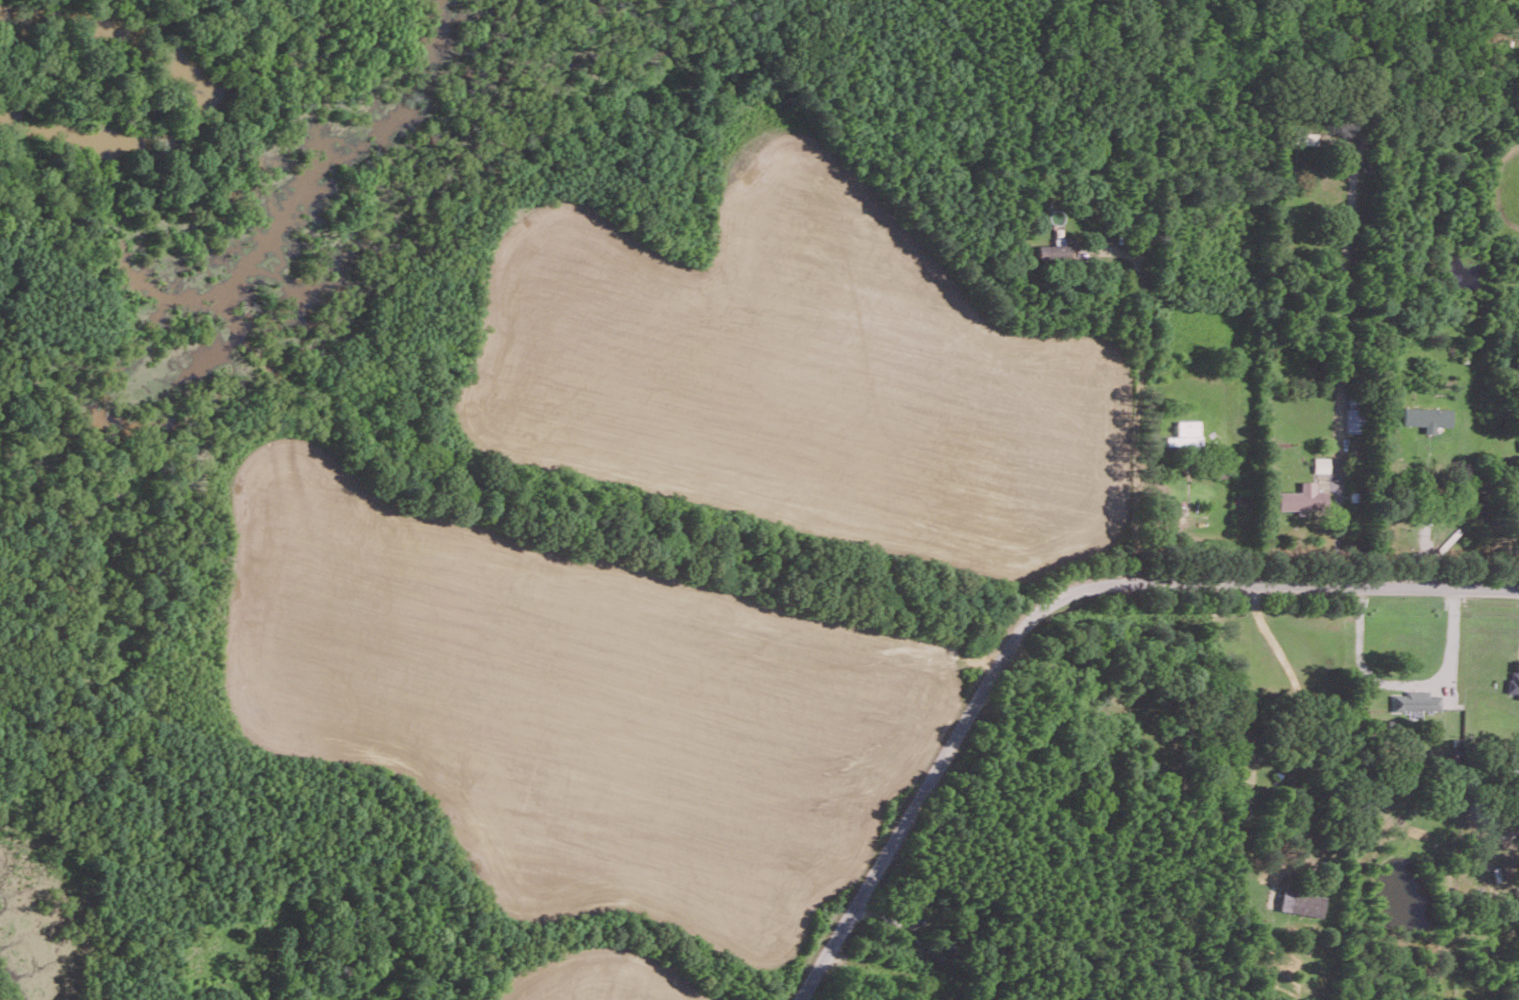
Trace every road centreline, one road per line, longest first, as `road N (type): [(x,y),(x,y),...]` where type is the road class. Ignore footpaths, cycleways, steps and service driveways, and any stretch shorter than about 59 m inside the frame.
road 1 (residential): [(1518,588),(1131,583),(1093,586),(1042,609),(1010,647),(799,999)]

